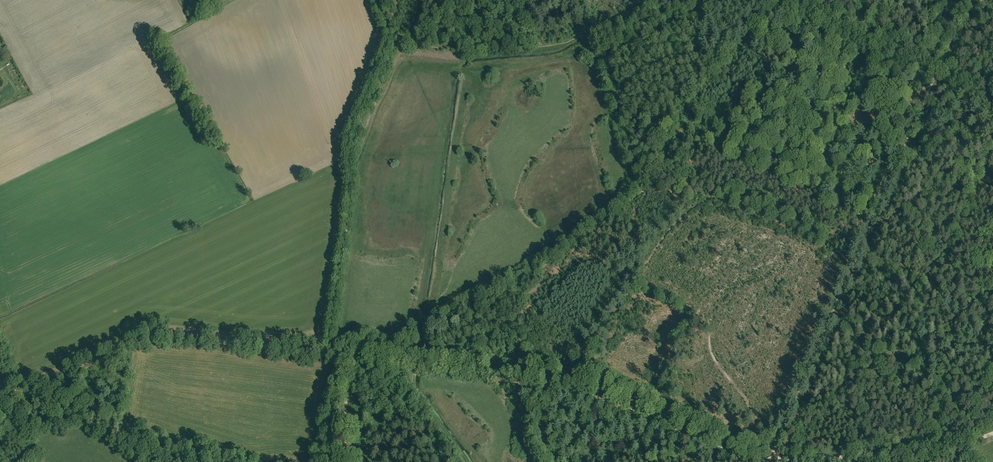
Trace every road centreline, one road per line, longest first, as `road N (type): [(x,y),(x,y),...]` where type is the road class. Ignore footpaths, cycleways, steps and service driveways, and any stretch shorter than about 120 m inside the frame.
road 1 (track): [(329,353),(161,334),(17,393)]
road 2 (track): [(329,353),(351,131),(388,37)]
road 3 (track): [(992,433),(920,455),(769,457)]
road 4 (track): [(769,457),(577,381)]
road 5 (track): [(577,381),(417,362)]

